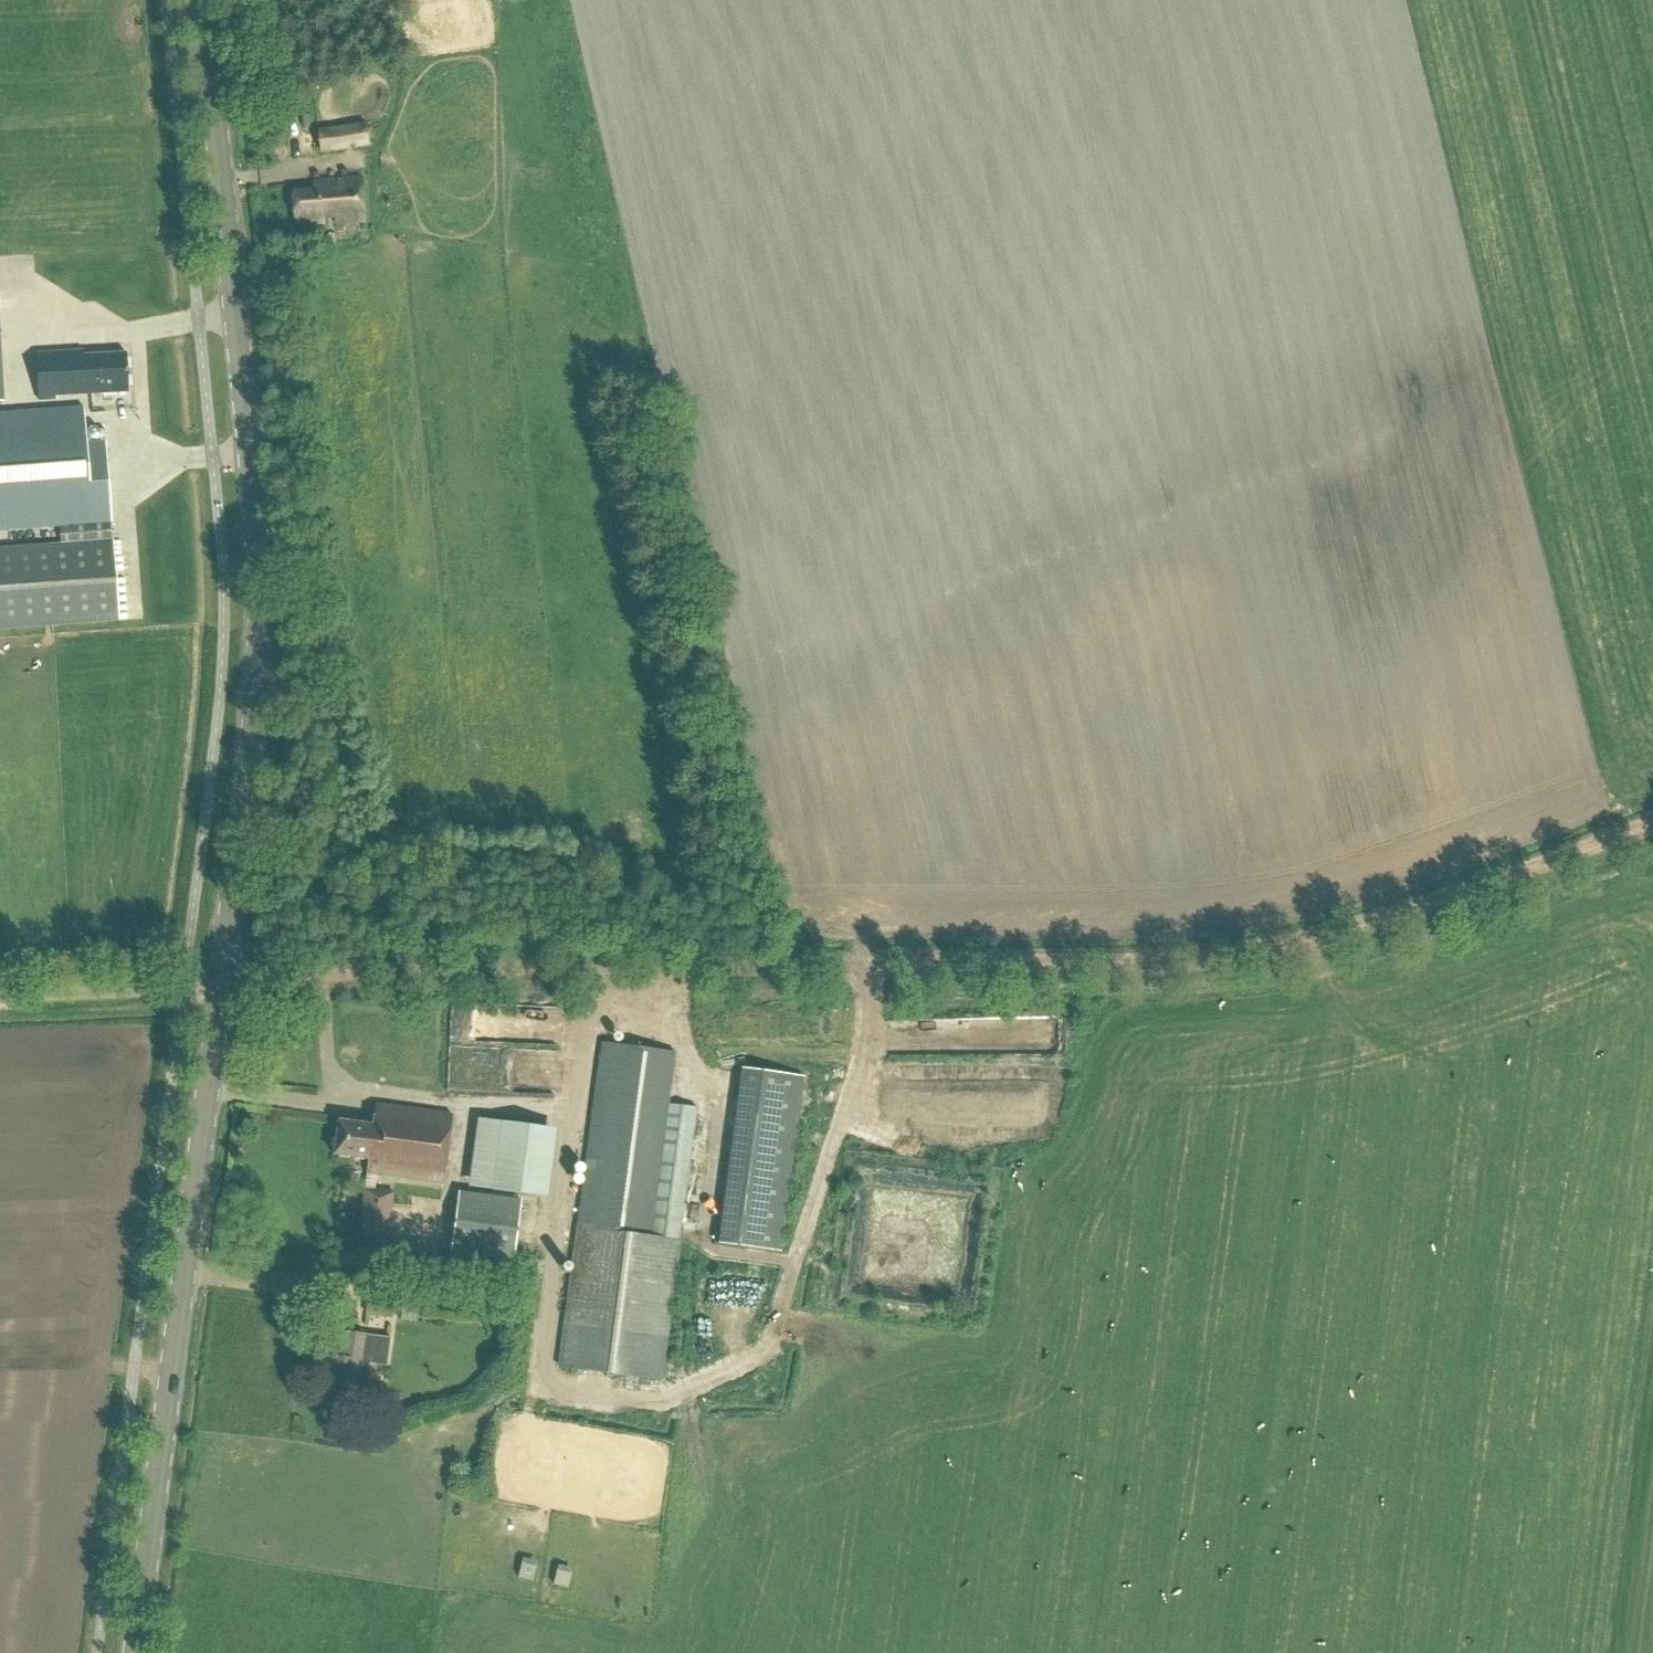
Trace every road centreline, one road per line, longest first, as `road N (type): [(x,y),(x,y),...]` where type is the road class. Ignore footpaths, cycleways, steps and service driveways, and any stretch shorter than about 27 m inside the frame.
road 1 (secondary): [(134,1652),(223,980),(258,626),(253,456),(203,0)]
road 2 (track): [(223,980),(1236,961),(1398,924),(1652,831)]

